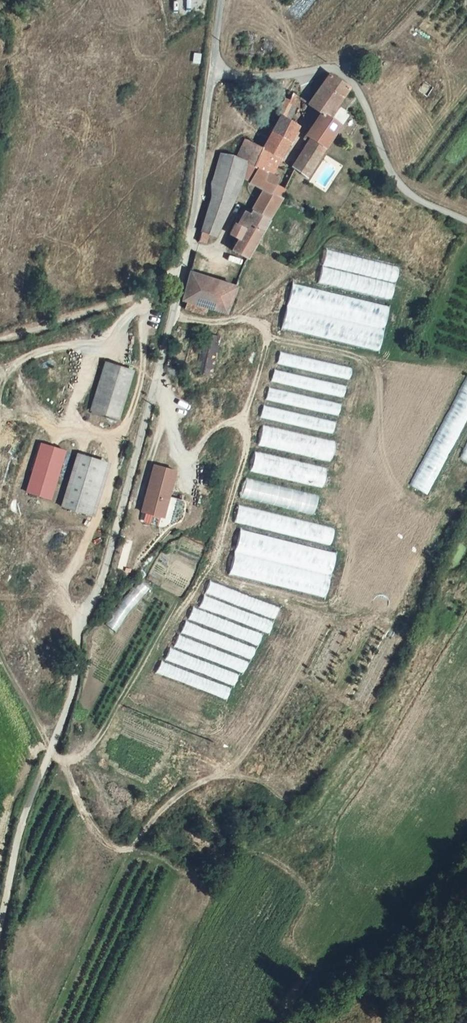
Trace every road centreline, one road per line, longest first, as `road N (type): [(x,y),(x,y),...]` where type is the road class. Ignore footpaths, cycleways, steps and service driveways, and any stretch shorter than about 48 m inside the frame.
road 1 (unclassified): [(209,75),(198,167),(106,578),(77,635),(71,700),(17,854),(0,960)]
road 2 (unclassified): [(466,221),(404,194),(354,84),(334,68),(255,79),(209,75)]

